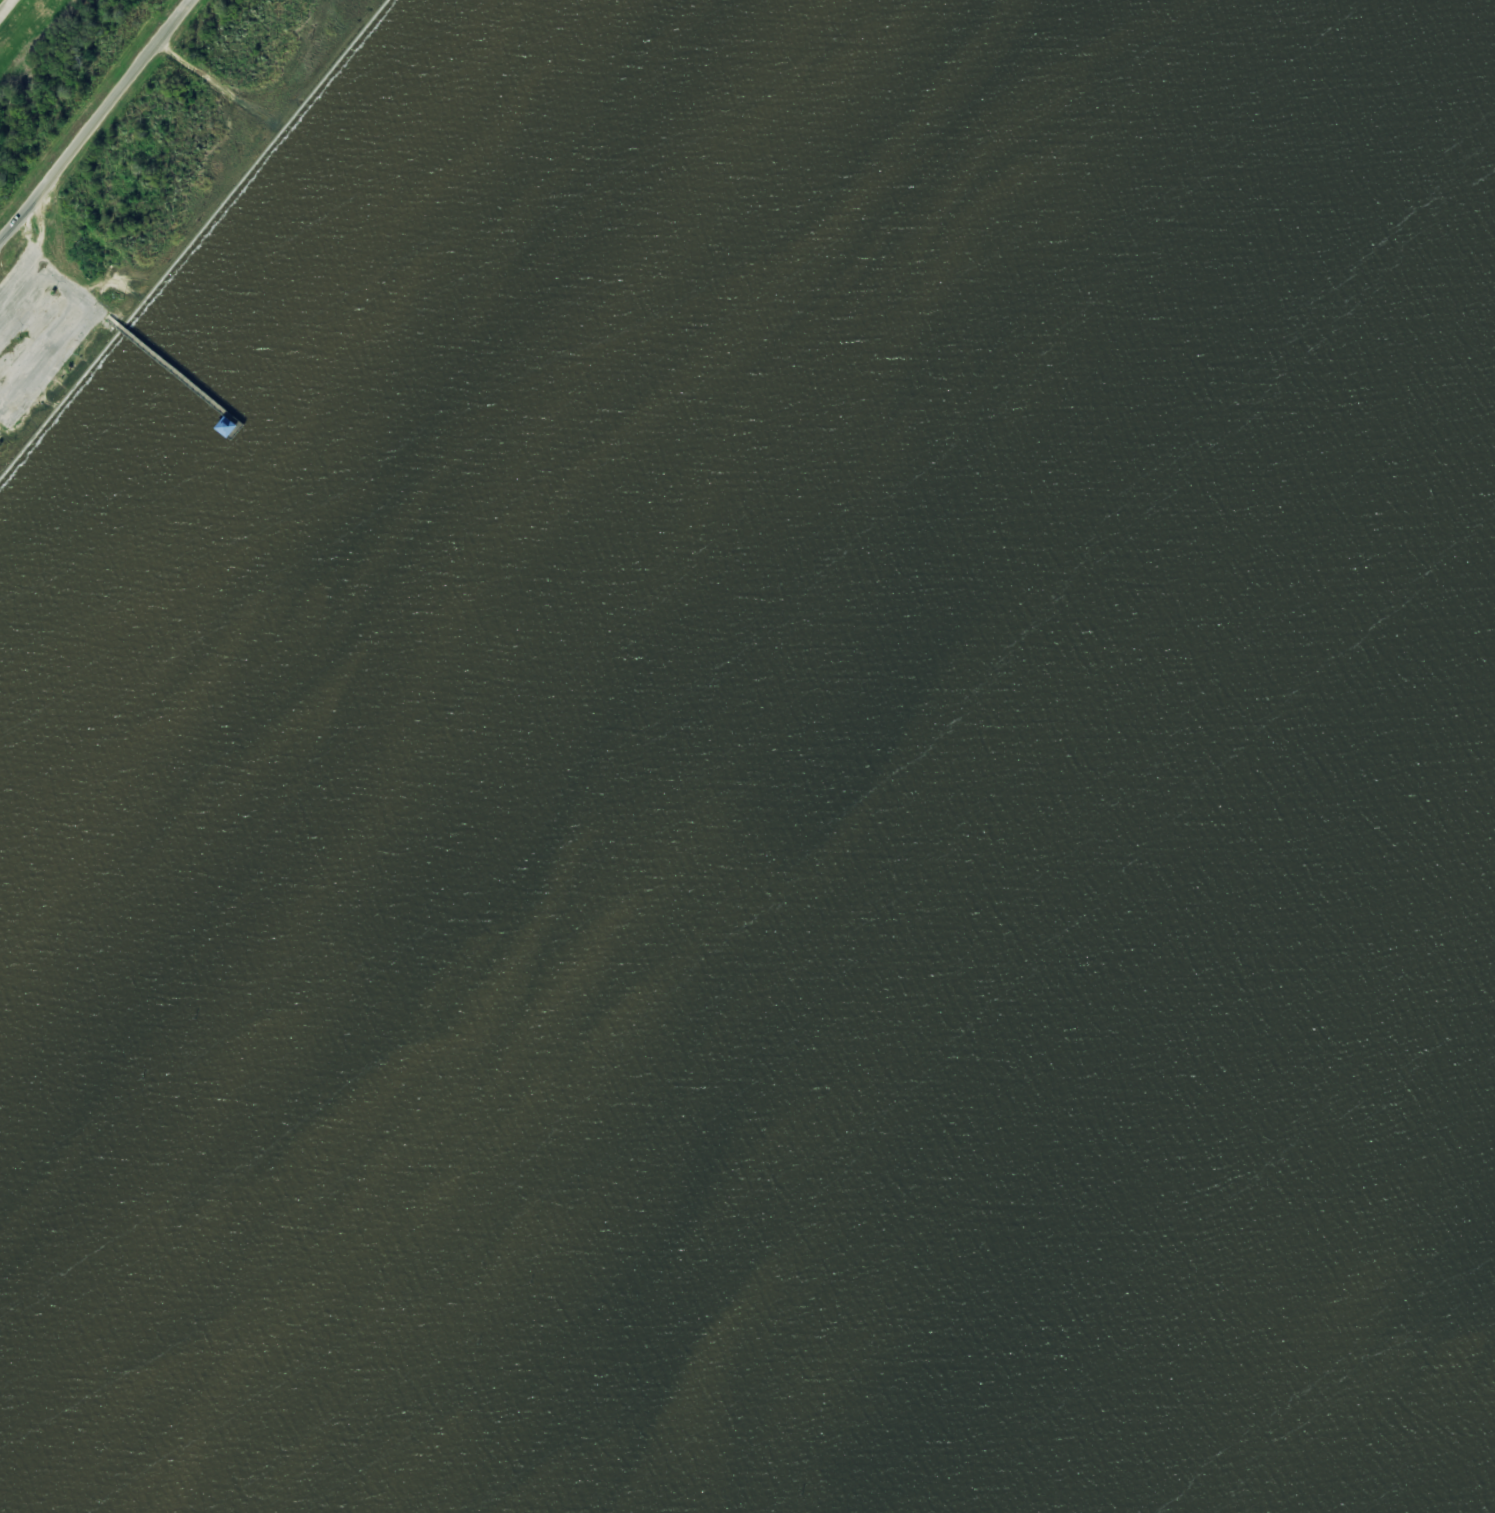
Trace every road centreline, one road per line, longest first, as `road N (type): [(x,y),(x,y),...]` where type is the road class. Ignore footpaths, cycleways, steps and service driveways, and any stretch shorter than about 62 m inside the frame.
road 1 (residential): [(195,0),(0,242)]

